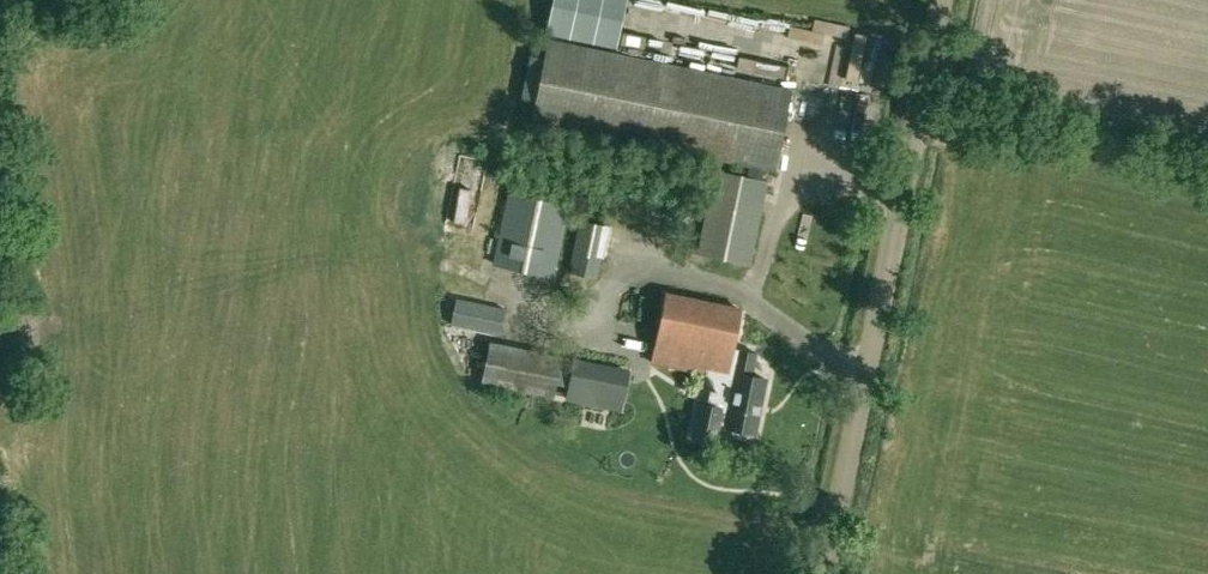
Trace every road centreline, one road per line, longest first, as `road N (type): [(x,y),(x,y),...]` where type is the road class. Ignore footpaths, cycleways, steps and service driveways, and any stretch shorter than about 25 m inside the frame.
road 1 (unclassified): [(831,573),(944,0)]

